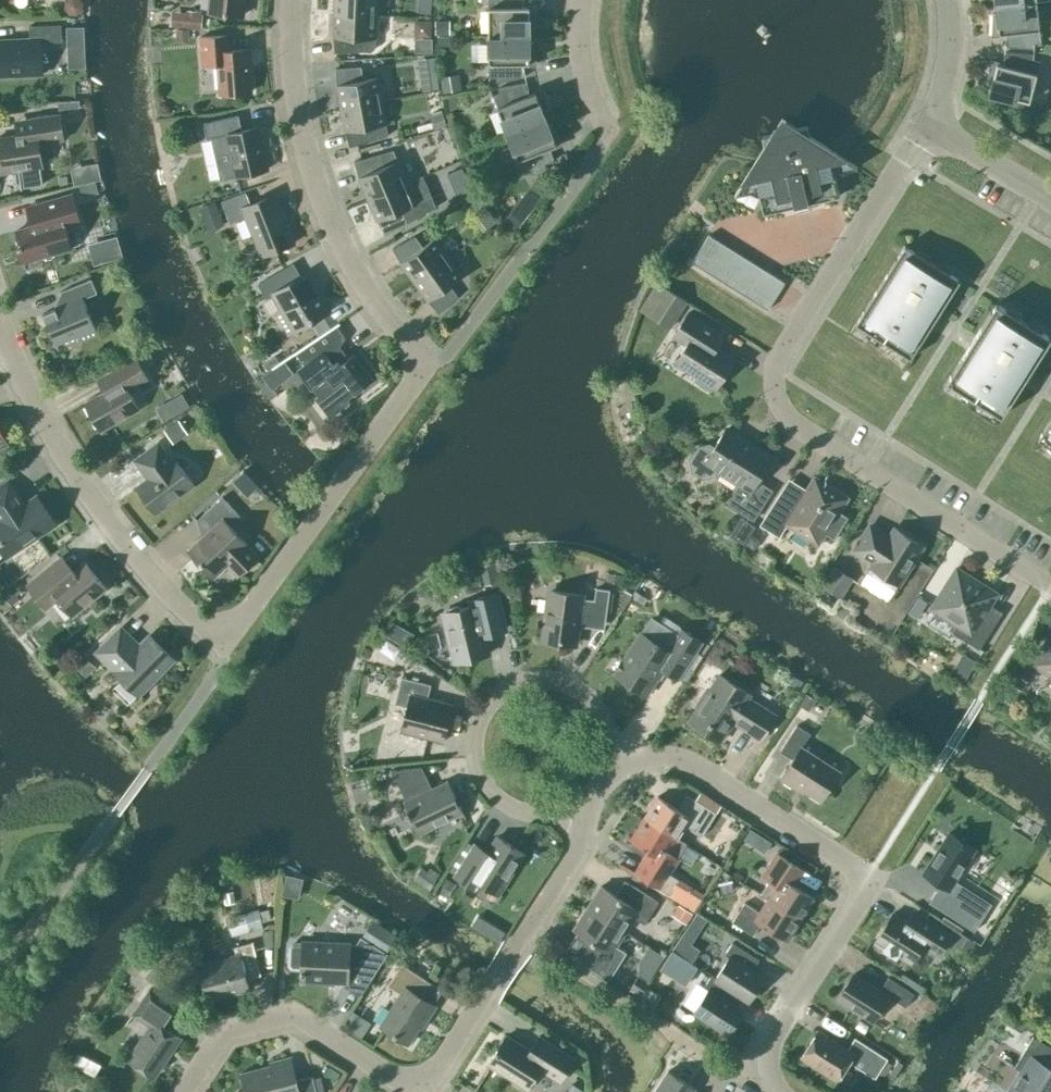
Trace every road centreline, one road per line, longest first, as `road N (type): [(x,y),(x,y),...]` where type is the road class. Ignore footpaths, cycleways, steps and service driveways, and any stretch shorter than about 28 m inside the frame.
road 1 (residential): [(227,639),(425,366),(369,289),(326,210),(298,100),(293,0)]
road 2 (residential): [(1050,590),(820,447),(795,427),(776,394),(785,345),(928,126)]
road 3 (residential): [(773,1085),(775,1036),(855,908),(862,880),(853,866),(695,765),(660,755),(621,763)]
road 4 (residential): [(183,1091),(226,1029),(296,1012),(418,1091),(508,959)]
road 5 (residential): [(227,639),(201,627),(167,591),(74,478),(0,322)]
road 6 (residential): [(587,812),(538,814),(498,800),(474,758),(484,712),(522,683),(569,685),(604,717),(621,763)]
road 7 (residential): [(587,812),(573,855),(508,959)]
road 8 (residential): [(1050,198),(928,126)]
road 9 (residential): [(610,133),(582,62),(583,0)]
road 10 (residential): [(928,126),(951,58),(950,0)]

